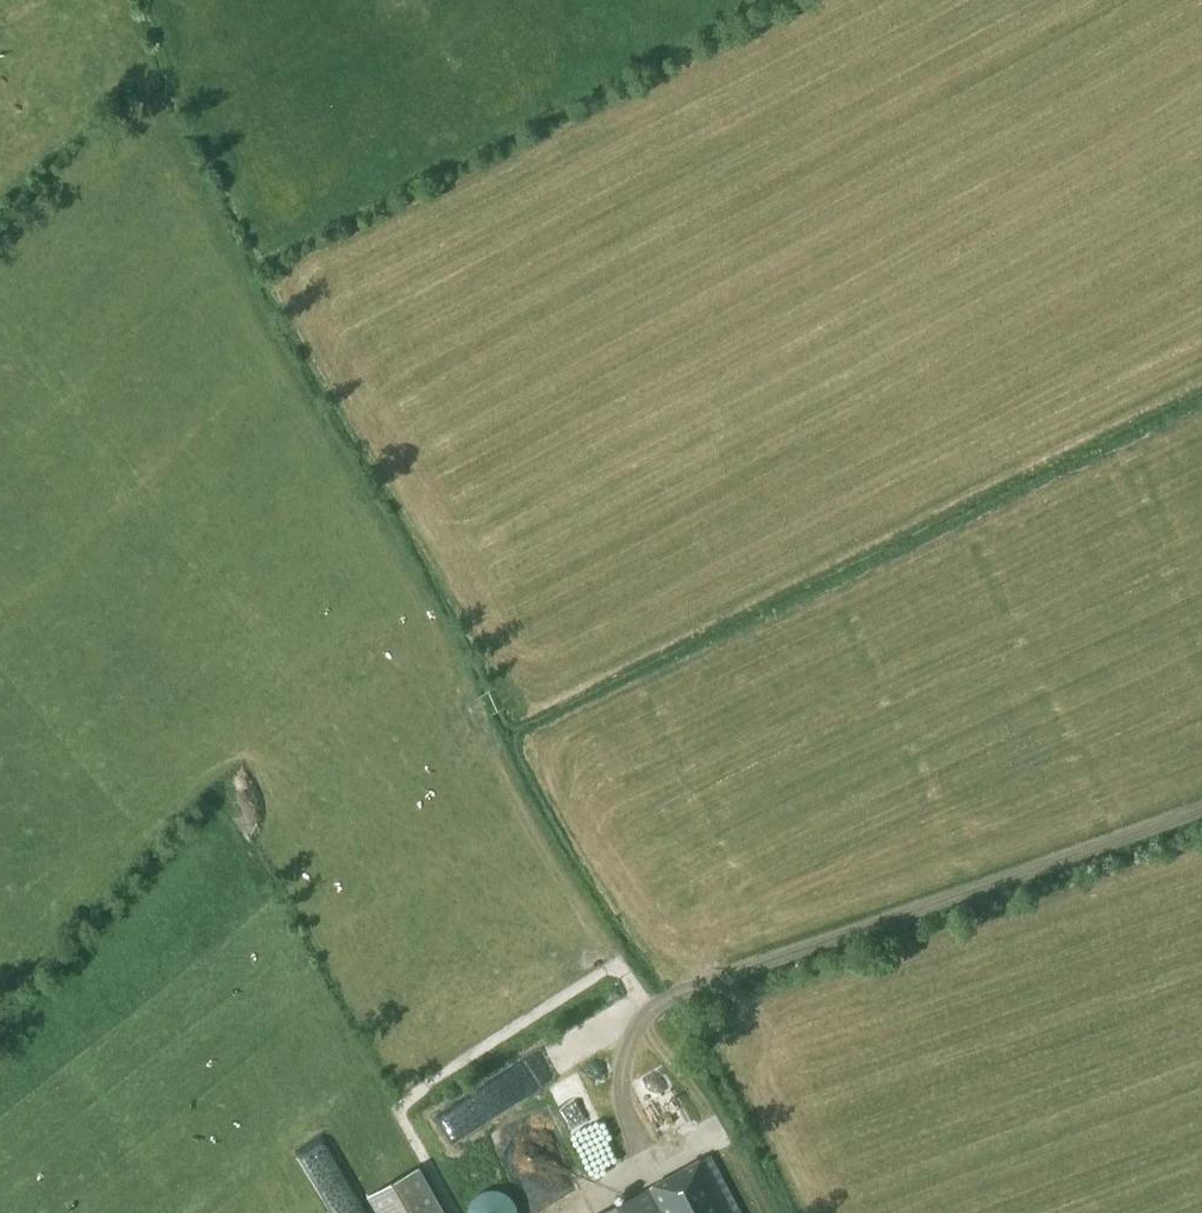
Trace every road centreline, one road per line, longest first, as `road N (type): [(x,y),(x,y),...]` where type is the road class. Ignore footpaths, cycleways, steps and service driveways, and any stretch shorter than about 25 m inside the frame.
road 1 (track): [(612,1068),(642,1018),(684,994),(1201,809)]

